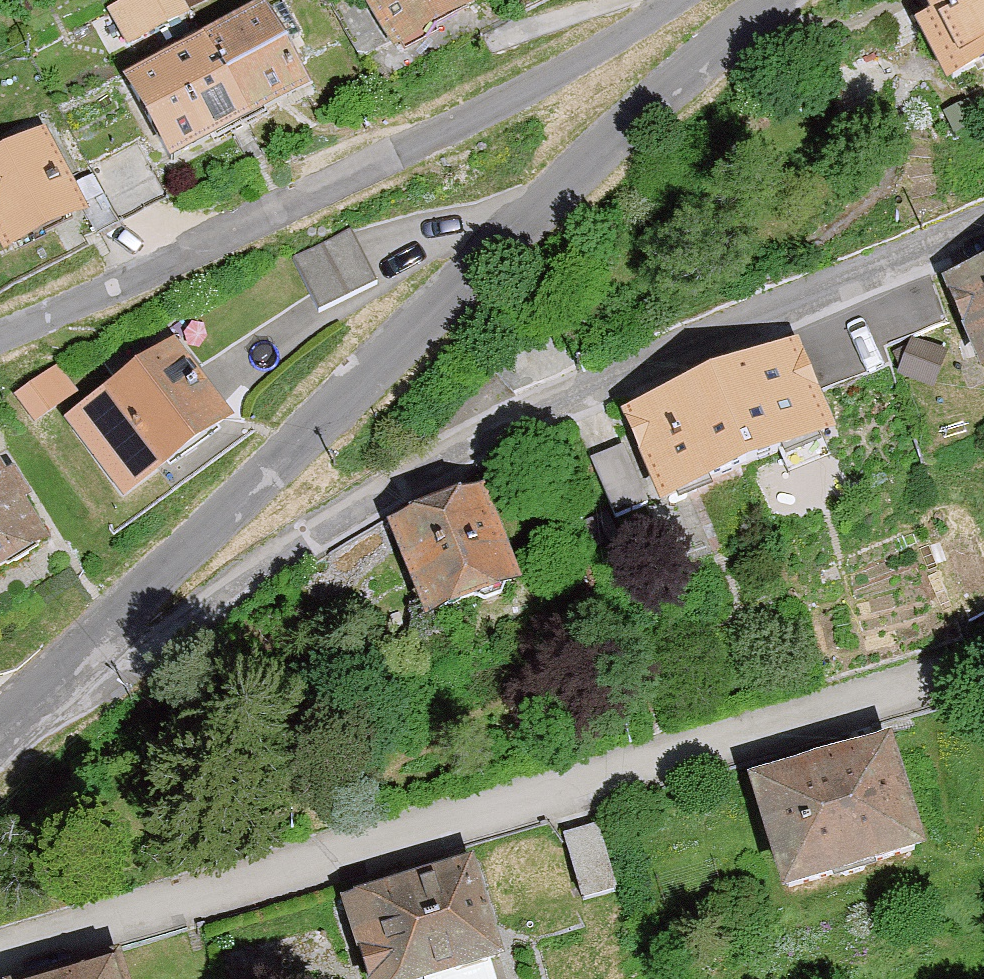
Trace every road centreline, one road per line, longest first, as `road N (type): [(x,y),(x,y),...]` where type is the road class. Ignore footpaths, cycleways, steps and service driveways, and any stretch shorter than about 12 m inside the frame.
road 1 (residential): [(74,665),(136,661),(261,563),(487,434),(983,225)]
road 2 (residential): [(0,960),(965,668)]
road 3 (residential): [(775,0),(611,134),(74,665)]
road 4 (residential): [(673,0),(508,99),(0,335)]

